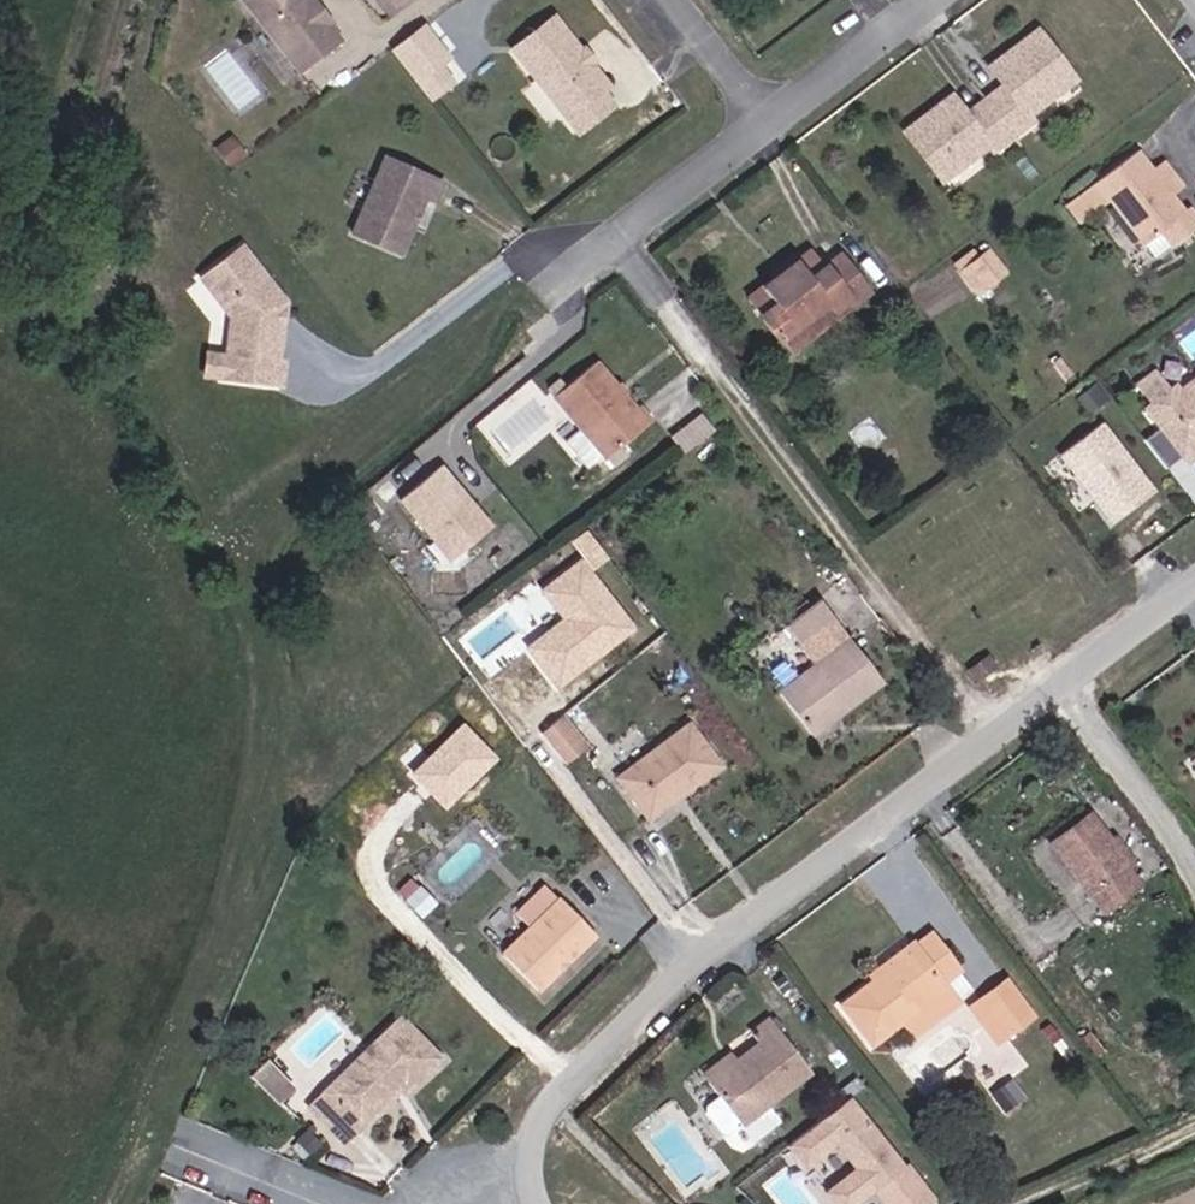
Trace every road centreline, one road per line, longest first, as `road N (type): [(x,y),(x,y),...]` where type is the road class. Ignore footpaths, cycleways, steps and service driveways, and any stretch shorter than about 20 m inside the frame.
road 1 (residential): [(1006,732),(717,951),(607,1047),(544,1115),(529,1168),(536,1203)]
road 2 (unclassified): [(609,248),(1006,732)]
road 3 (residential): [(1066,688),(1194,859)]
road 4 (residential): [(932,0),(770,124)]
road 5 (residential): [(770,124),(609,248)]
road 6 (residential): [(1194,585),(1066,688)]
road 7 (residential): [(770,124),(667,0)]

